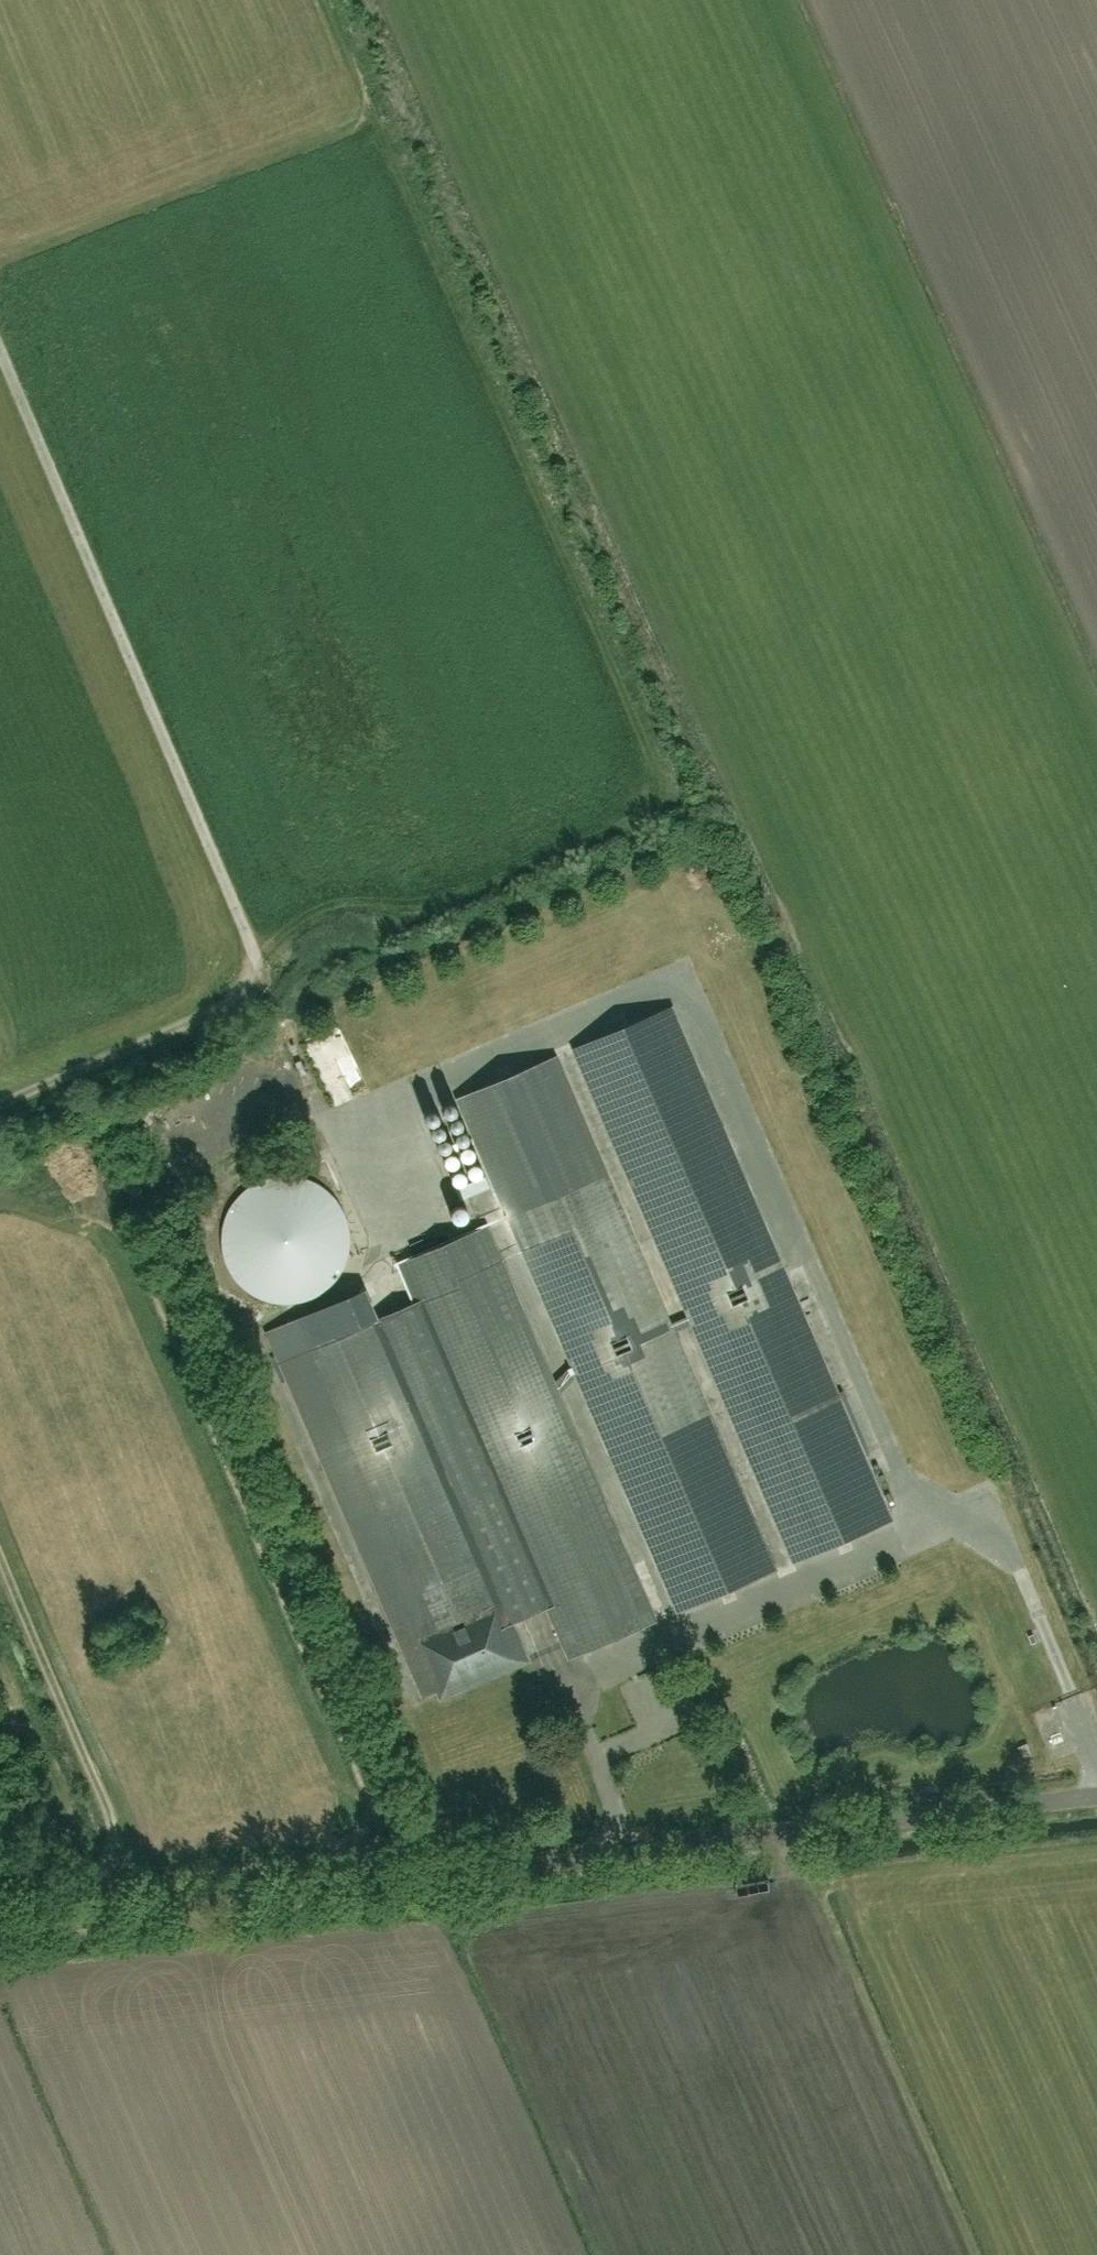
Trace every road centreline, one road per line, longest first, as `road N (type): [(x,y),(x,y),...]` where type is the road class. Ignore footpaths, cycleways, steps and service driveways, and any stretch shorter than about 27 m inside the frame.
road 1 (unclassified): [(0,1926),(1096,1795)]
road 2 (track): [(0,1114),(238,1012),(255,996),(263,970),(0,349)]
road 3 (track): [(116,1913),(112,1895),(123,1891),(0,1589)]
road 4 (track): [(103,1915),(0,1666)]

